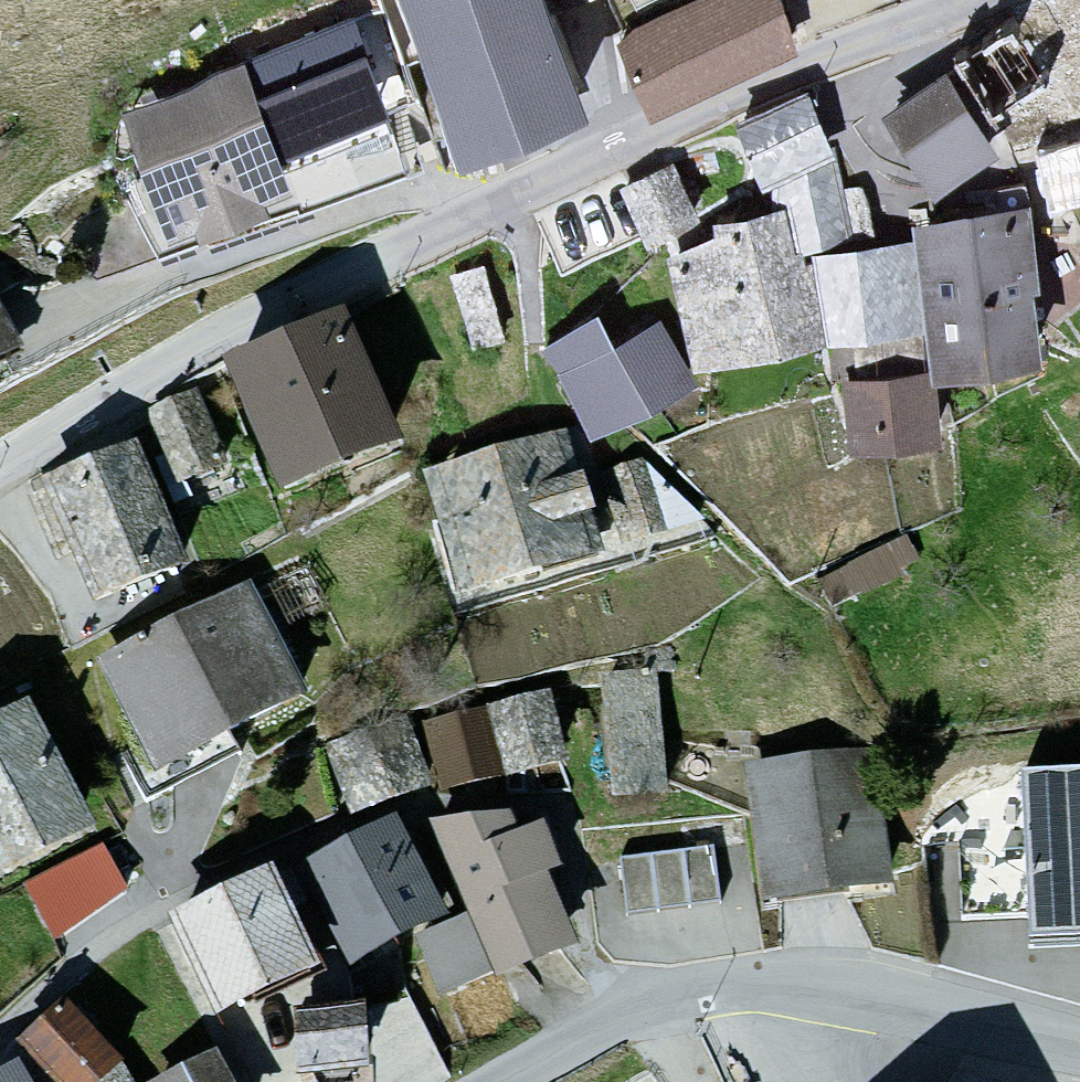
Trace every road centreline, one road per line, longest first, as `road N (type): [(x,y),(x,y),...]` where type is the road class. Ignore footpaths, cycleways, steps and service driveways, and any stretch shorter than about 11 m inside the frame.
road 1 (unclassified): [(0,468),(194,347),(469,217),(968,0)]
road 2 (residential): [(509,1081),(654,1002),(777,988),(911,1003),(1079,1046)]

